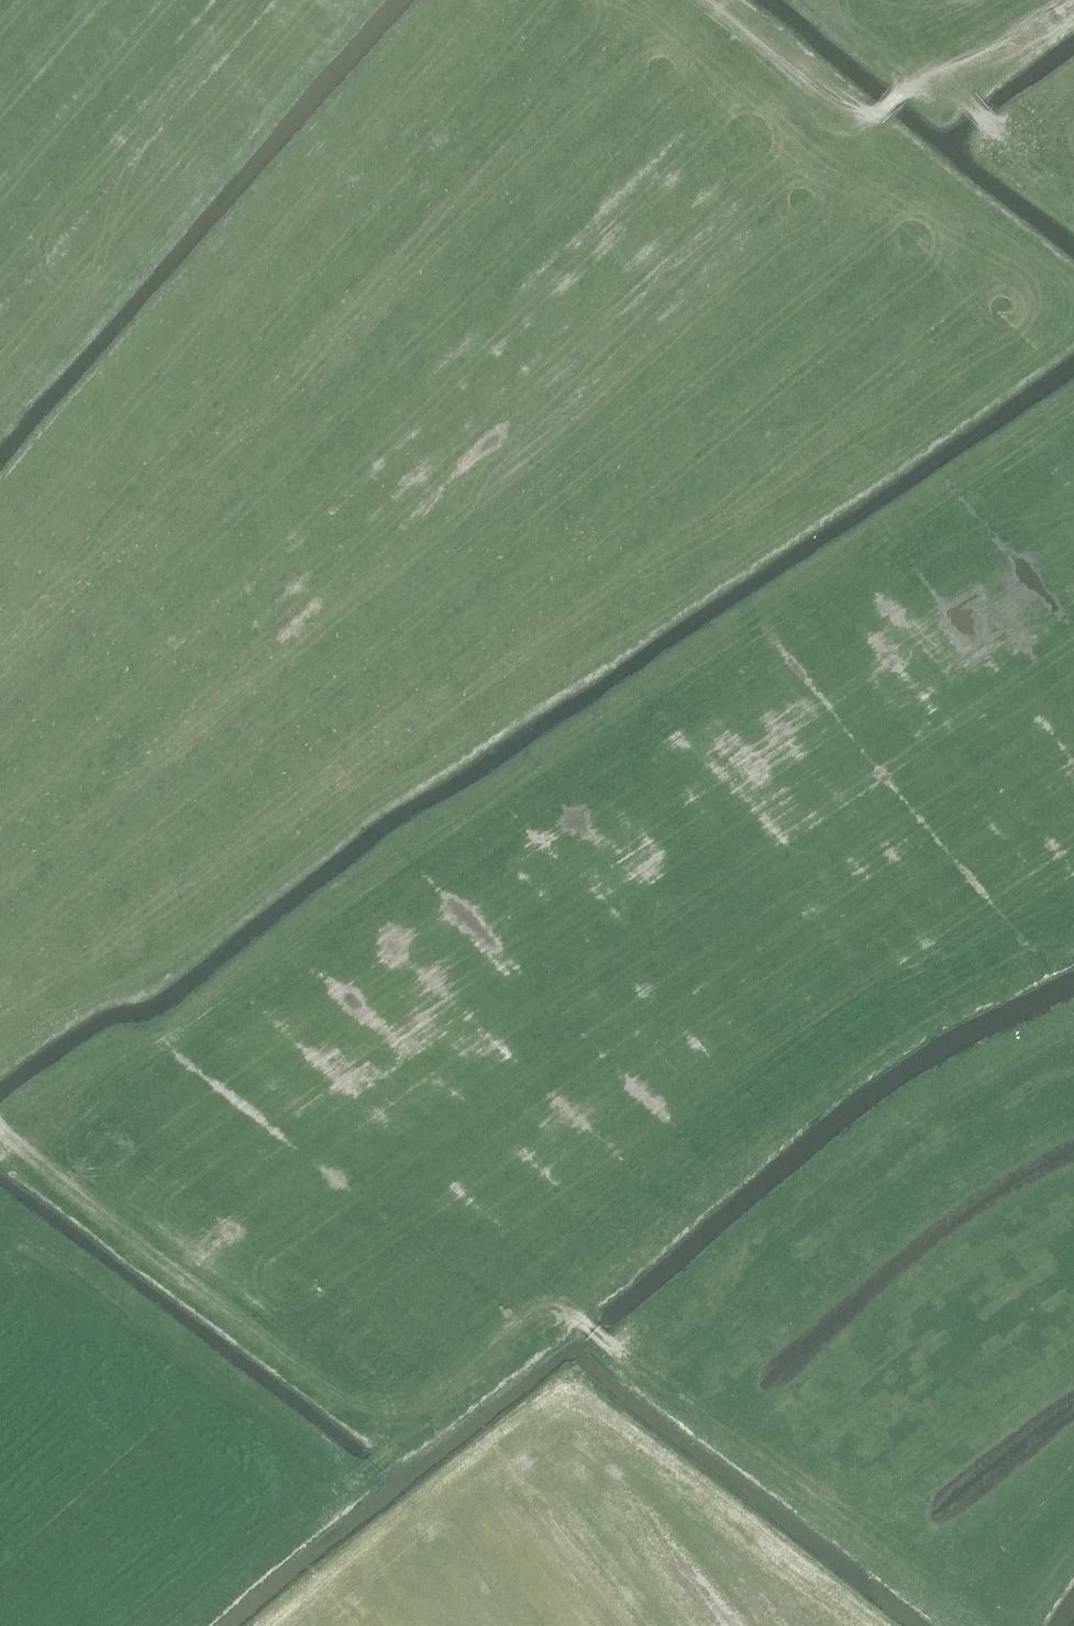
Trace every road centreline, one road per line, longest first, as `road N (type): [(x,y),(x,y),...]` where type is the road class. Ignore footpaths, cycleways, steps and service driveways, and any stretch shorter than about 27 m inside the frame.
road 1 (track): [(707,0),(836,105),(866,114),(945,73),(1021,50),(1073,7)]

